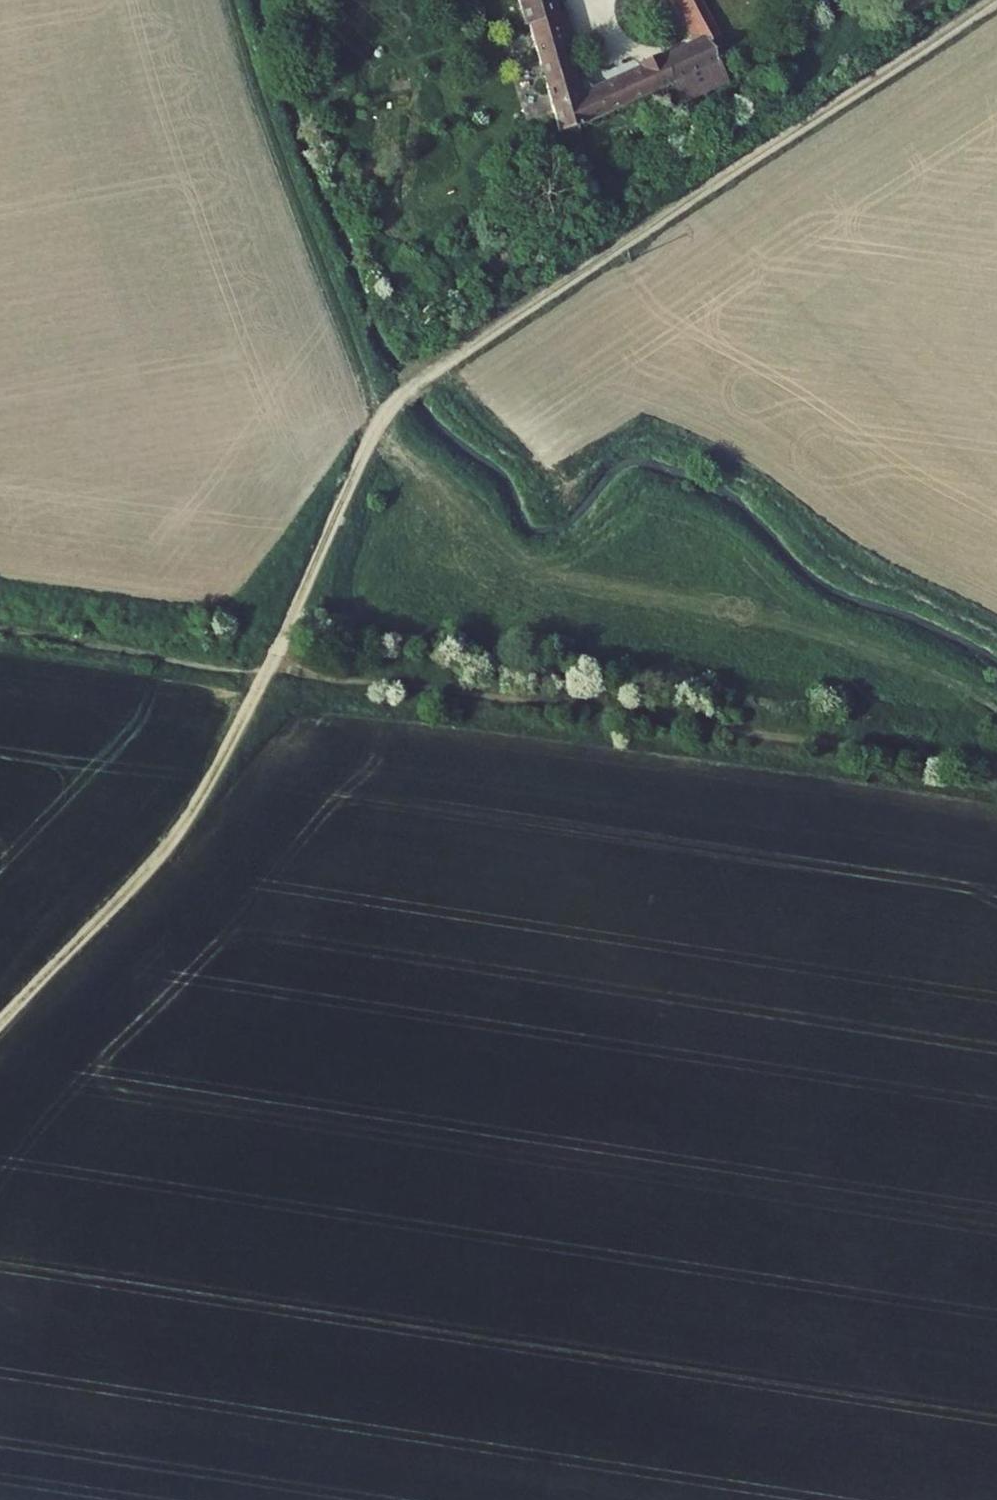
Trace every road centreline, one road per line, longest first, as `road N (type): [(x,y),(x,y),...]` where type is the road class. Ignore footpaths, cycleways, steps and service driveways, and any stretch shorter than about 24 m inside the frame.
road 1 (track): [(992,0),(399,398),(368,445),(247,717),(174,837),(0,1028)]

